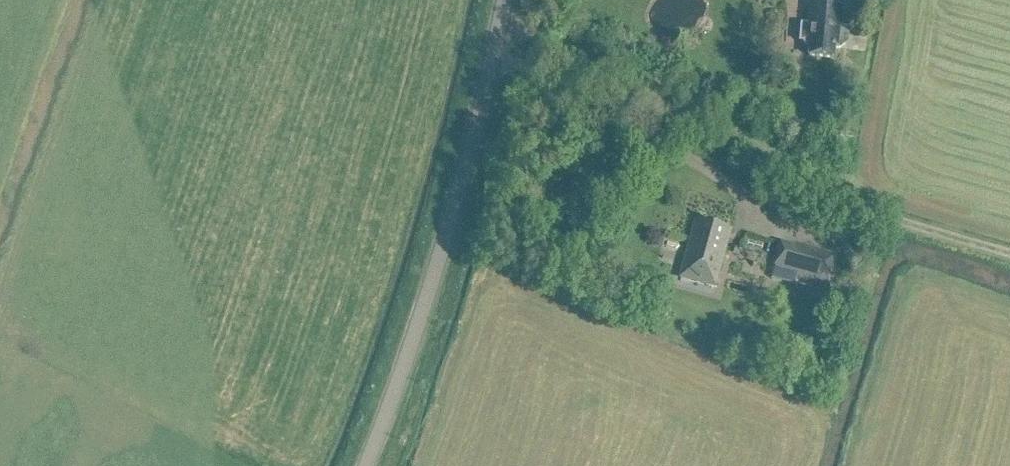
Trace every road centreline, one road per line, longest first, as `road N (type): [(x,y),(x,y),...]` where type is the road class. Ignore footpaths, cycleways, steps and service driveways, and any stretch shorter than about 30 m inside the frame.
road 1 (unclassified): [(1009,260),(918,237),(619,79),(497,43)]
road 2 (unclassified): [(367,465),(404,381),(497,43)]

